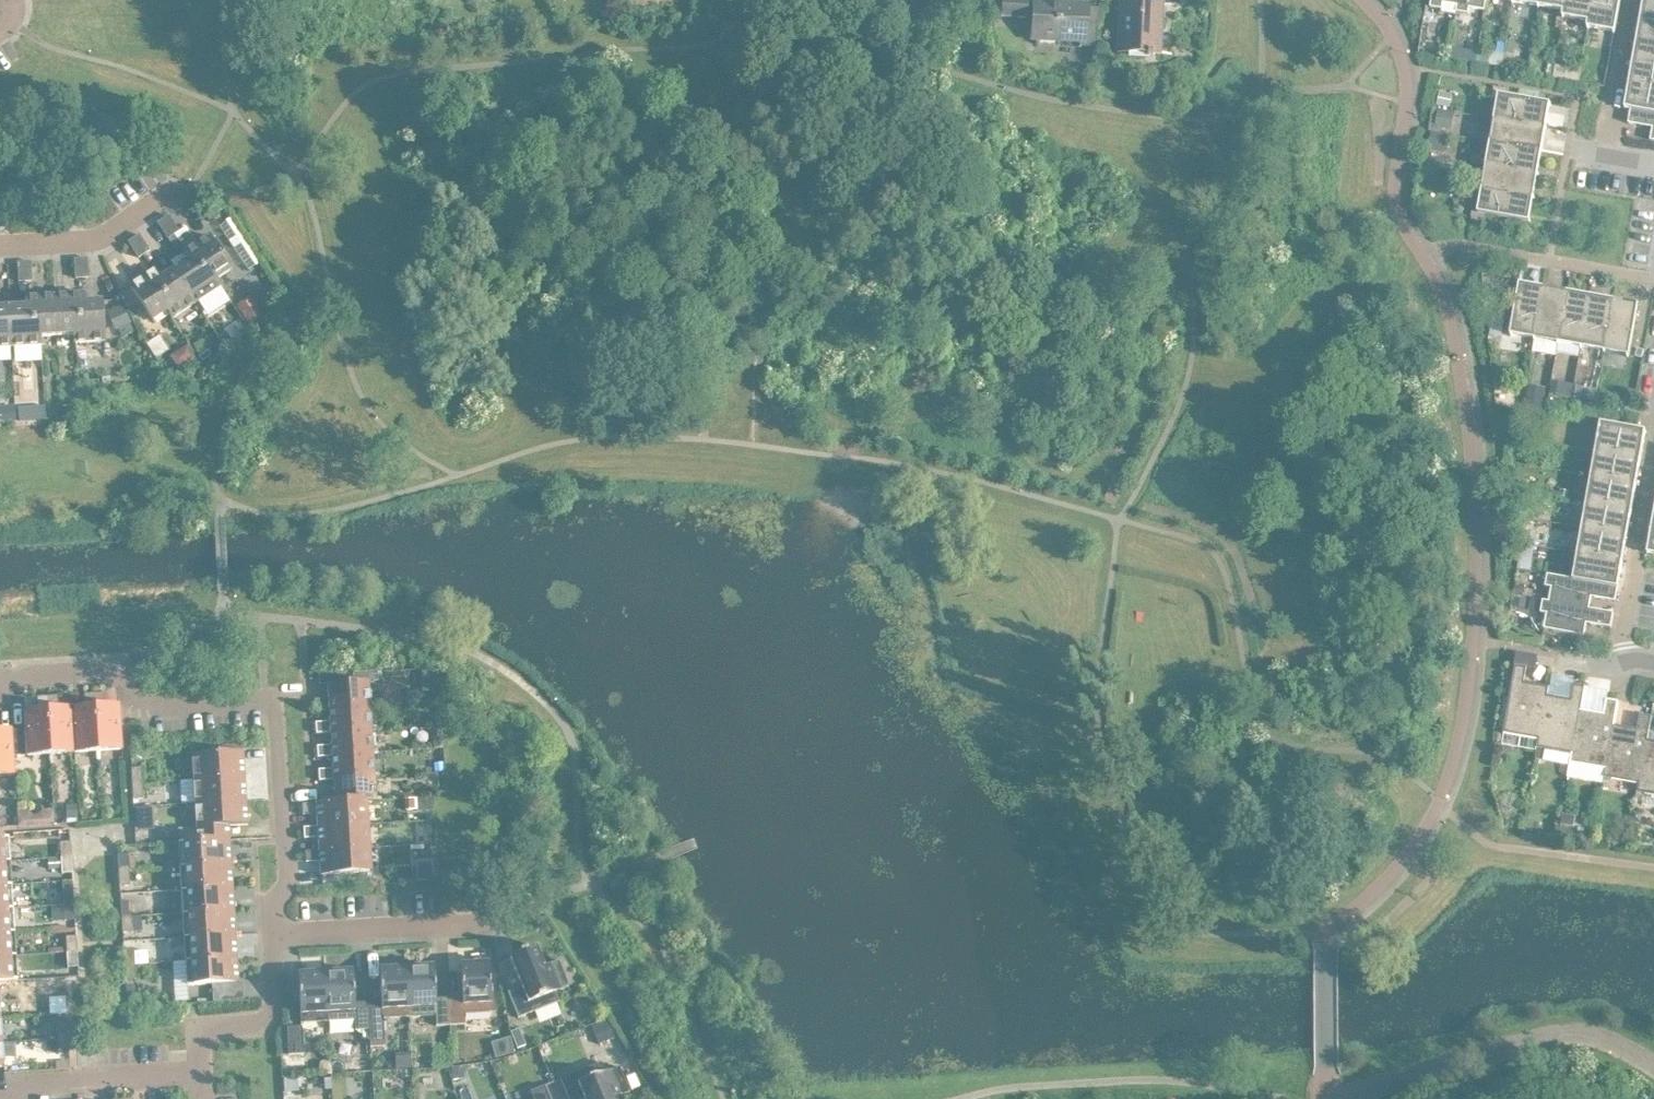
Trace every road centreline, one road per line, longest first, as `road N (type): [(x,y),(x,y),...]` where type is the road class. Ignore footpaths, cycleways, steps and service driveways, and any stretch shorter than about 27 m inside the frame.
road 1 (residential): [(0,683),(14,668),(107,663),(156,702),(281,692)]
road 2 (residential): [(276,929),(479,919),(523,904)]
road 3 (residential): [(276,929),(293,871),(281,692)]
road 4 (residential): [(0,1093),(36,1080),(202,1068)]
road 5 (residential): [(202,1068),(213,1024),(280,1018),(276,929)]
road 6 (residential): [(0,246),(104,237),(189,194)]
road 7 (residential): [(1642,545),(1625,635),(1635,653),(1653,656)]

